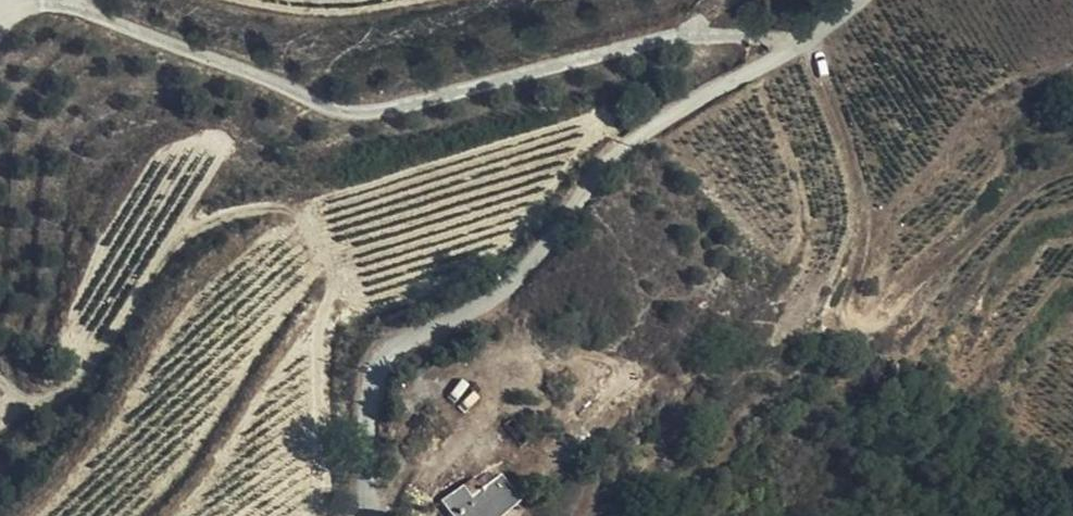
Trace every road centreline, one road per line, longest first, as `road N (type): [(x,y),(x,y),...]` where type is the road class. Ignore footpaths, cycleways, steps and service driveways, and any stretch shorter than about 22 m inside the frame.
road 1 (residential): [(861,0),(801,46),(658,123),(595,176),(491,300),(392,349),(373,371),(358,515)]
road 2 (track): [(96,0),(338,110),(663,34),(801,46)]

